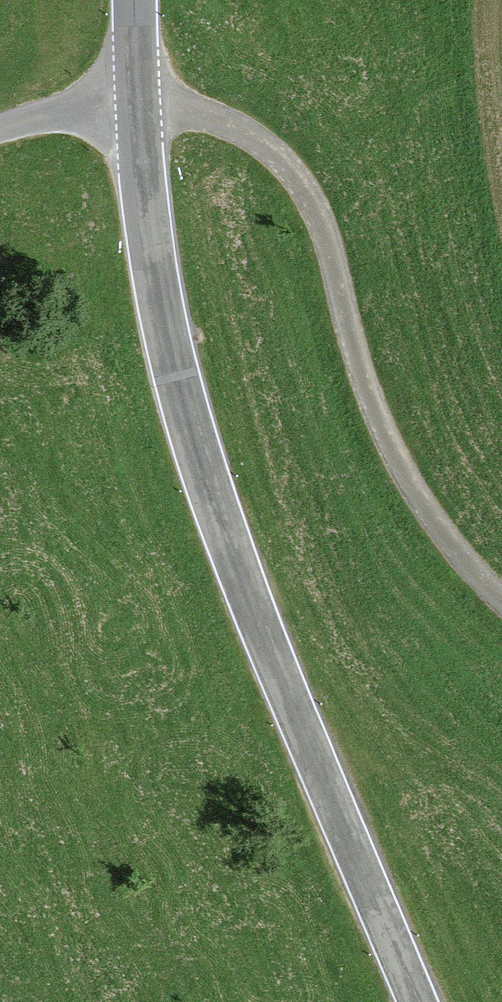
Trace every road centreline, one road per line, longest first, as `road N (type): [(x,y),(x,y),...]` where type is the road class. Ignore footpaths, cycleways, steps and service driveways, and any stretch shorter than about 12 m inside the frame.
road 1 (unclassified): [(135,0),(150,242),(193,436),(243,581),(419,1001)]
road 2 (track): [(501,603),(404,475),(361,368),(326,236),(301,184),(232,126),(136,104)]

